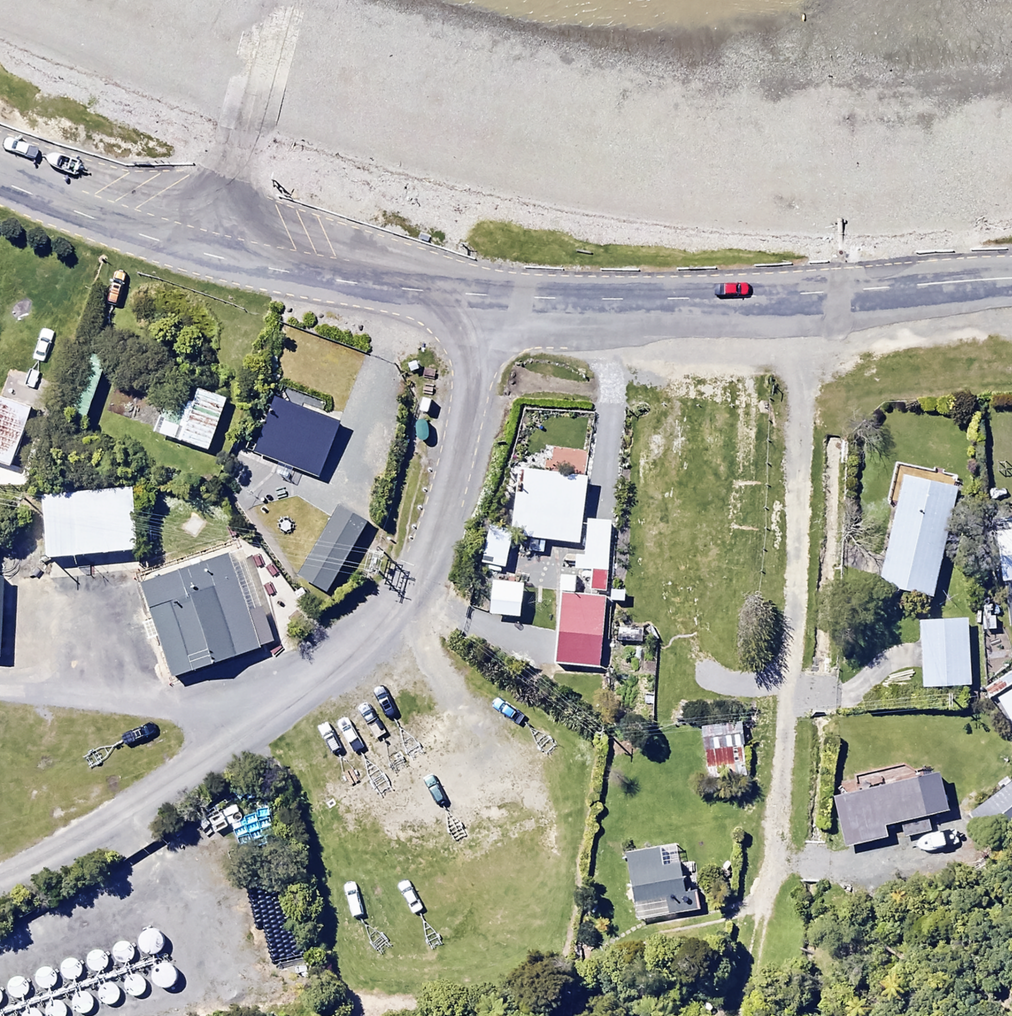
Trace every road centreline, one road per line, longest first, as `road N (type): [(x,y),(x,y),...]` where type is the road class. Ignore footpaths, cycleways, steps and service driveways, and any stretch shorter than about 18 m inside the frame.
road 1 (unclassified): [(488,294),(454,477),(398,580),(259,709),(114,815),(0,879)]
road 2 (unclassified): [(761,885),(779,805),(790,678),(806,293)]
road 3 (tertiary): [(0,180),(203,253),(399,289),(488,294)]
road 4 (tertiary): [(488,294),(806,293)]
road 5 (tertiary): [(806,293),(1011,278)]

